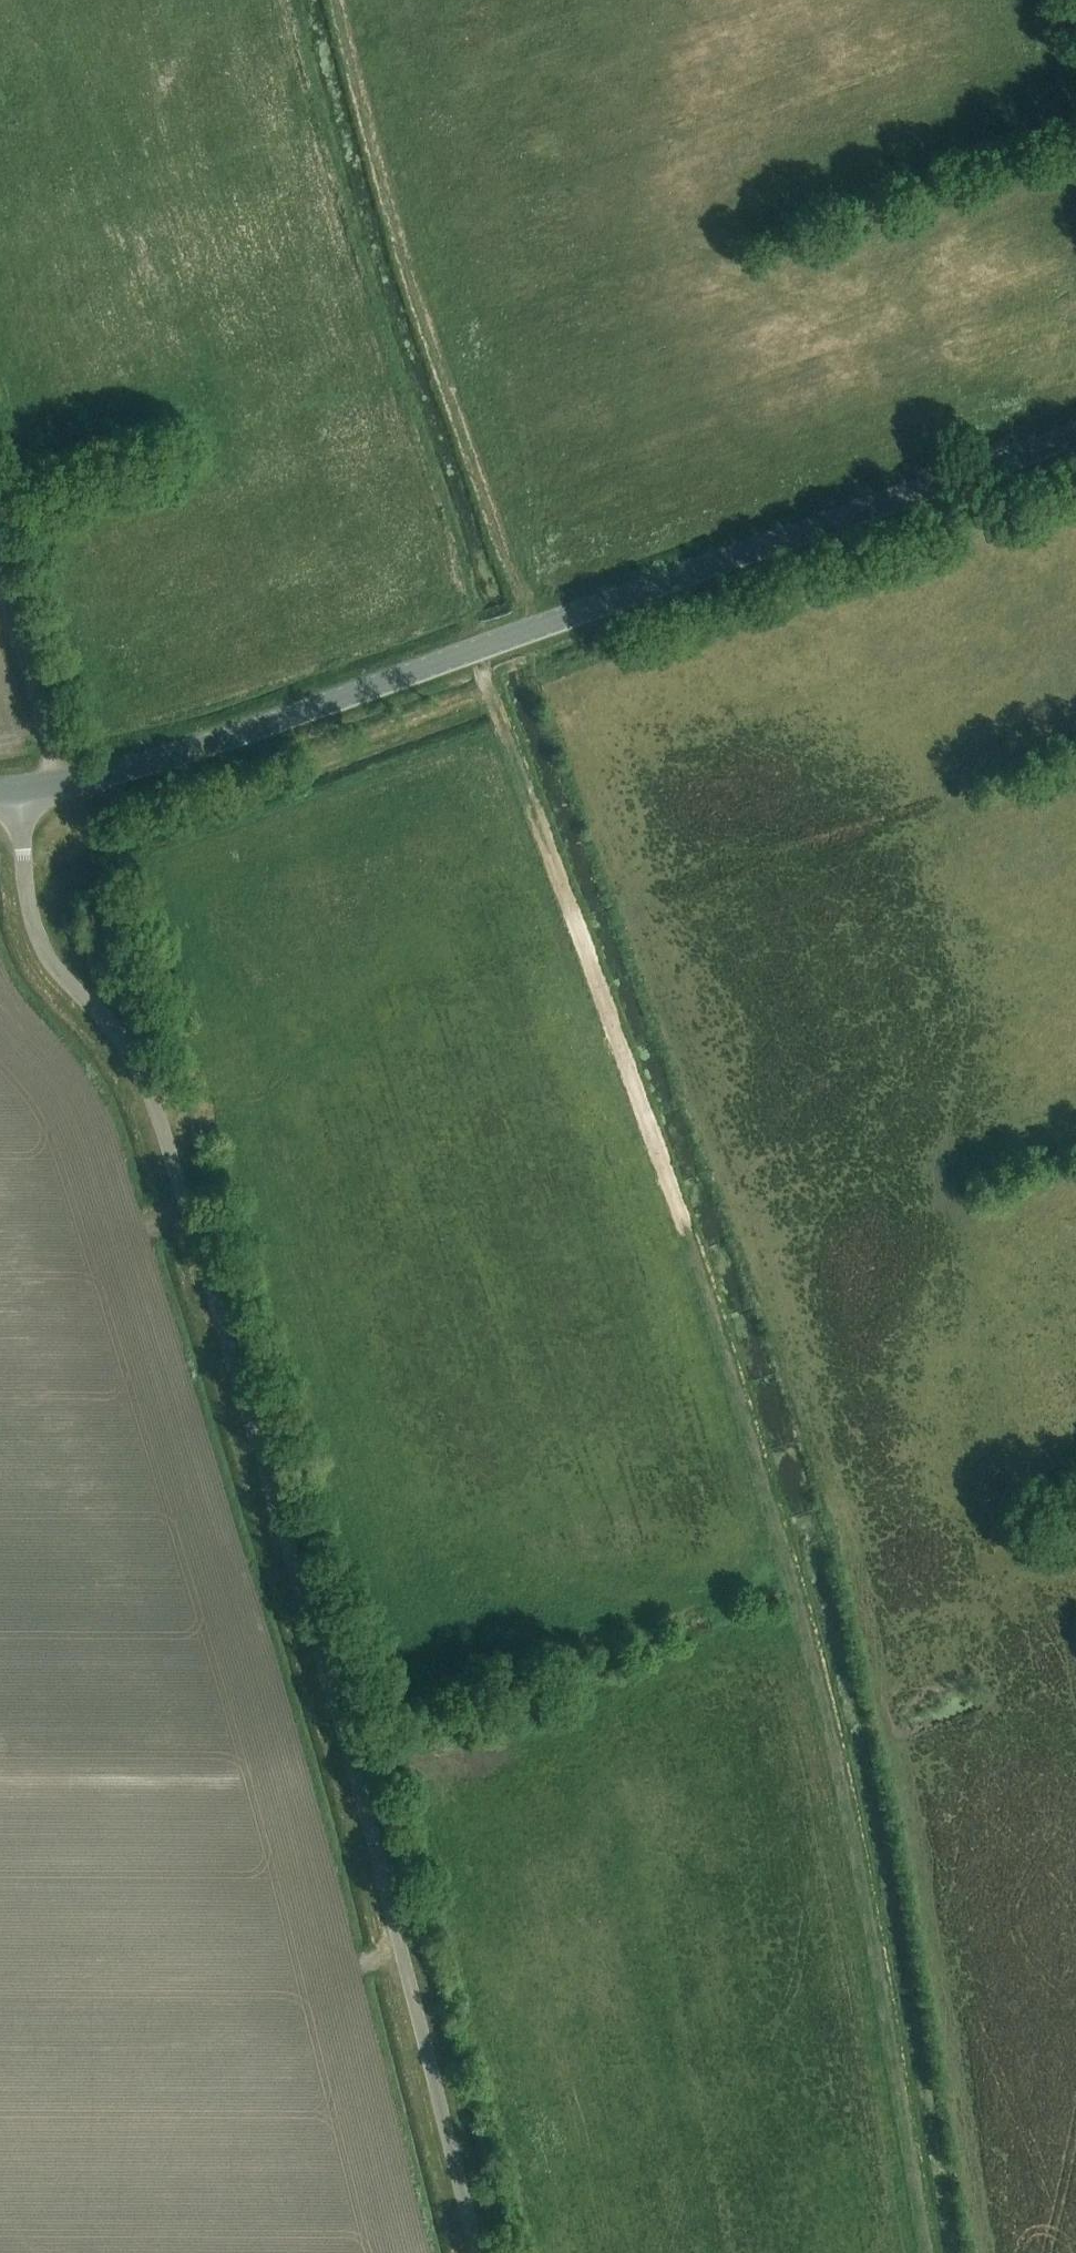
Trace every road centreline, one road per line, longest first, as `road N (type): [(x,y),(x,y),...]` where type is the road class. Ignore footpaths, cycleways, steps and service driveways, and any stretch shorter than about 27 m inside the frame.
road 1 (unclassified): [(476,2252),(417,2015),(164,1130),(121,1041),(51,962),(36,931),(18,794)]
road 2 (tertiary): [(1075,435),(165,758),(18,794)]
road 3 (track): [(347,0),(390,163),(541,626)]
road 4 (track): [(58,786),(0,576)]

